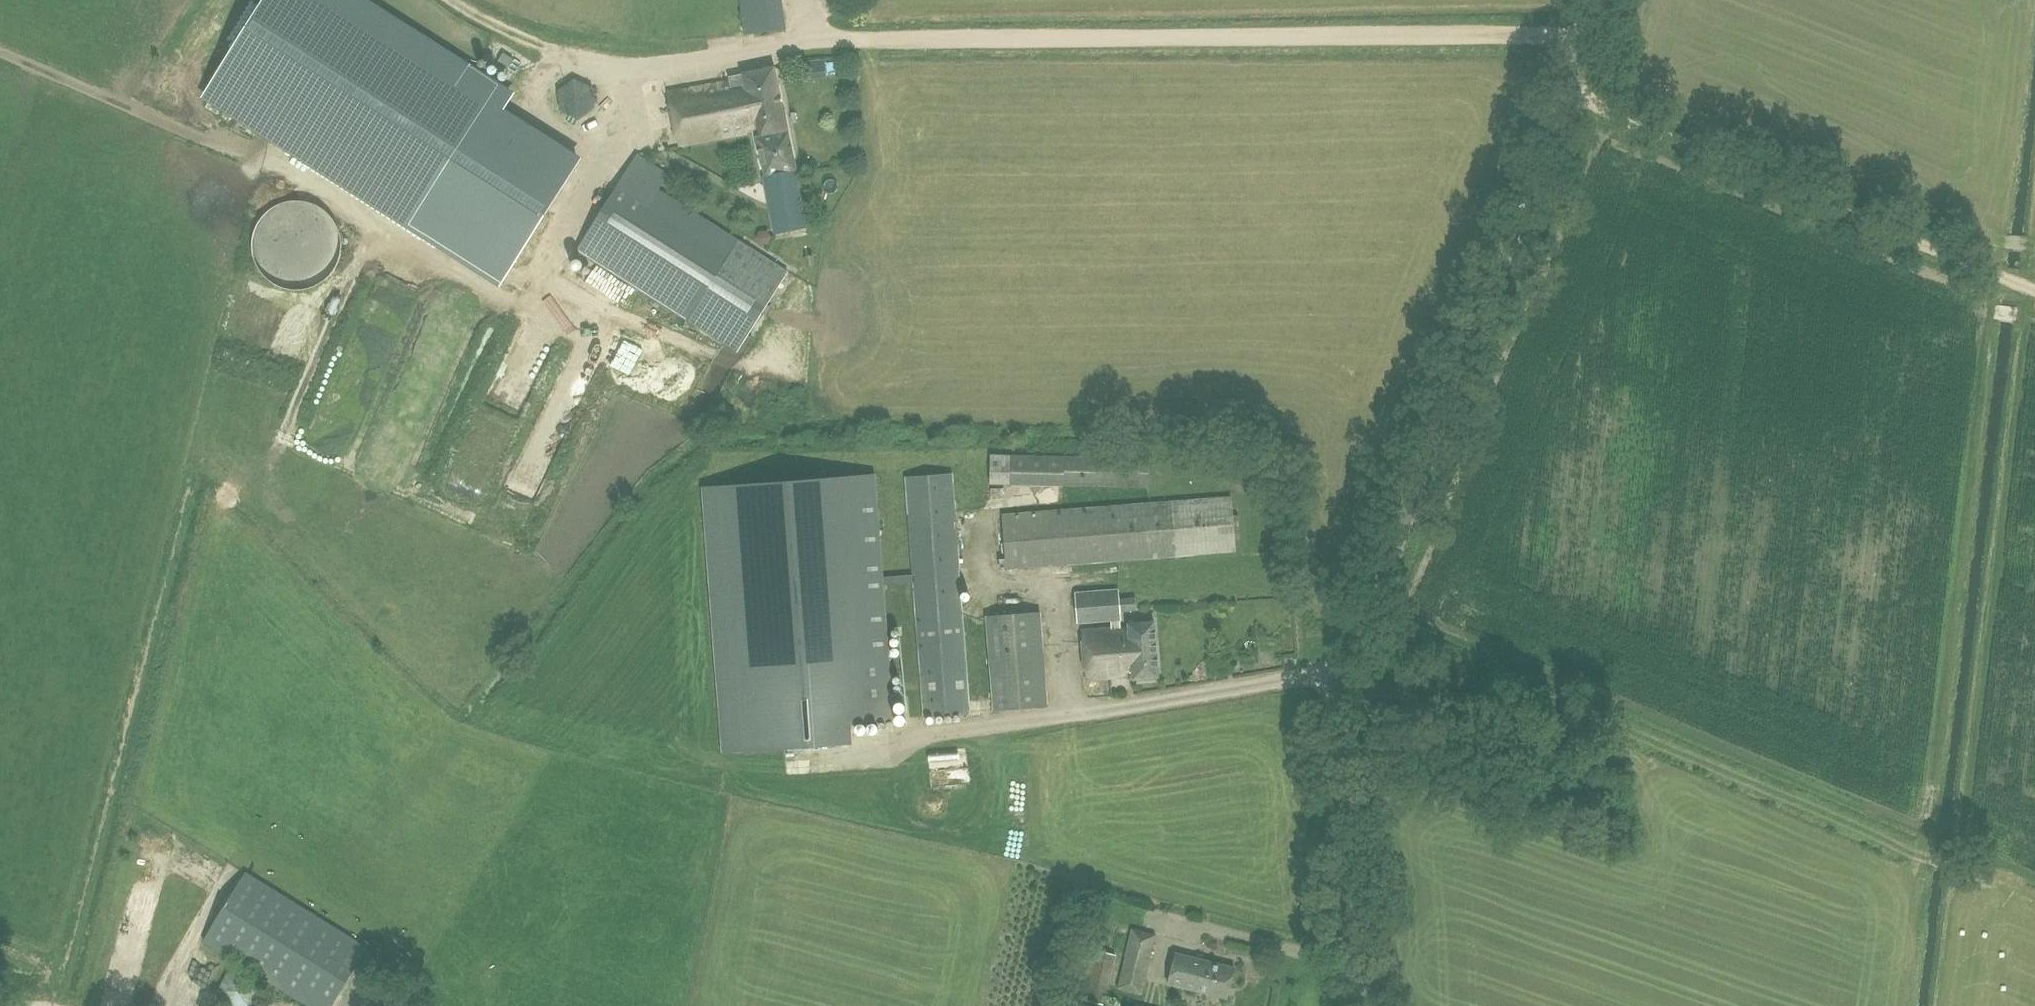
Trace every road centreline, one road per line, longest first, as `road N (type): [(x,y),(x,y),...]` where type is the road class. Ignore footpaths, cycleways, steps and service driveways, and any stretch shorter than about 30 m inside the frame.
road 1 (track): [(1590,32),(871,40),(636,63),(547,50),(442,0)]
road 2 (tertiary): [(1371,1005),(1339,718),(1343,681),(1600,0)]
road 3 (track): [(2003,277),(1570,96)]

